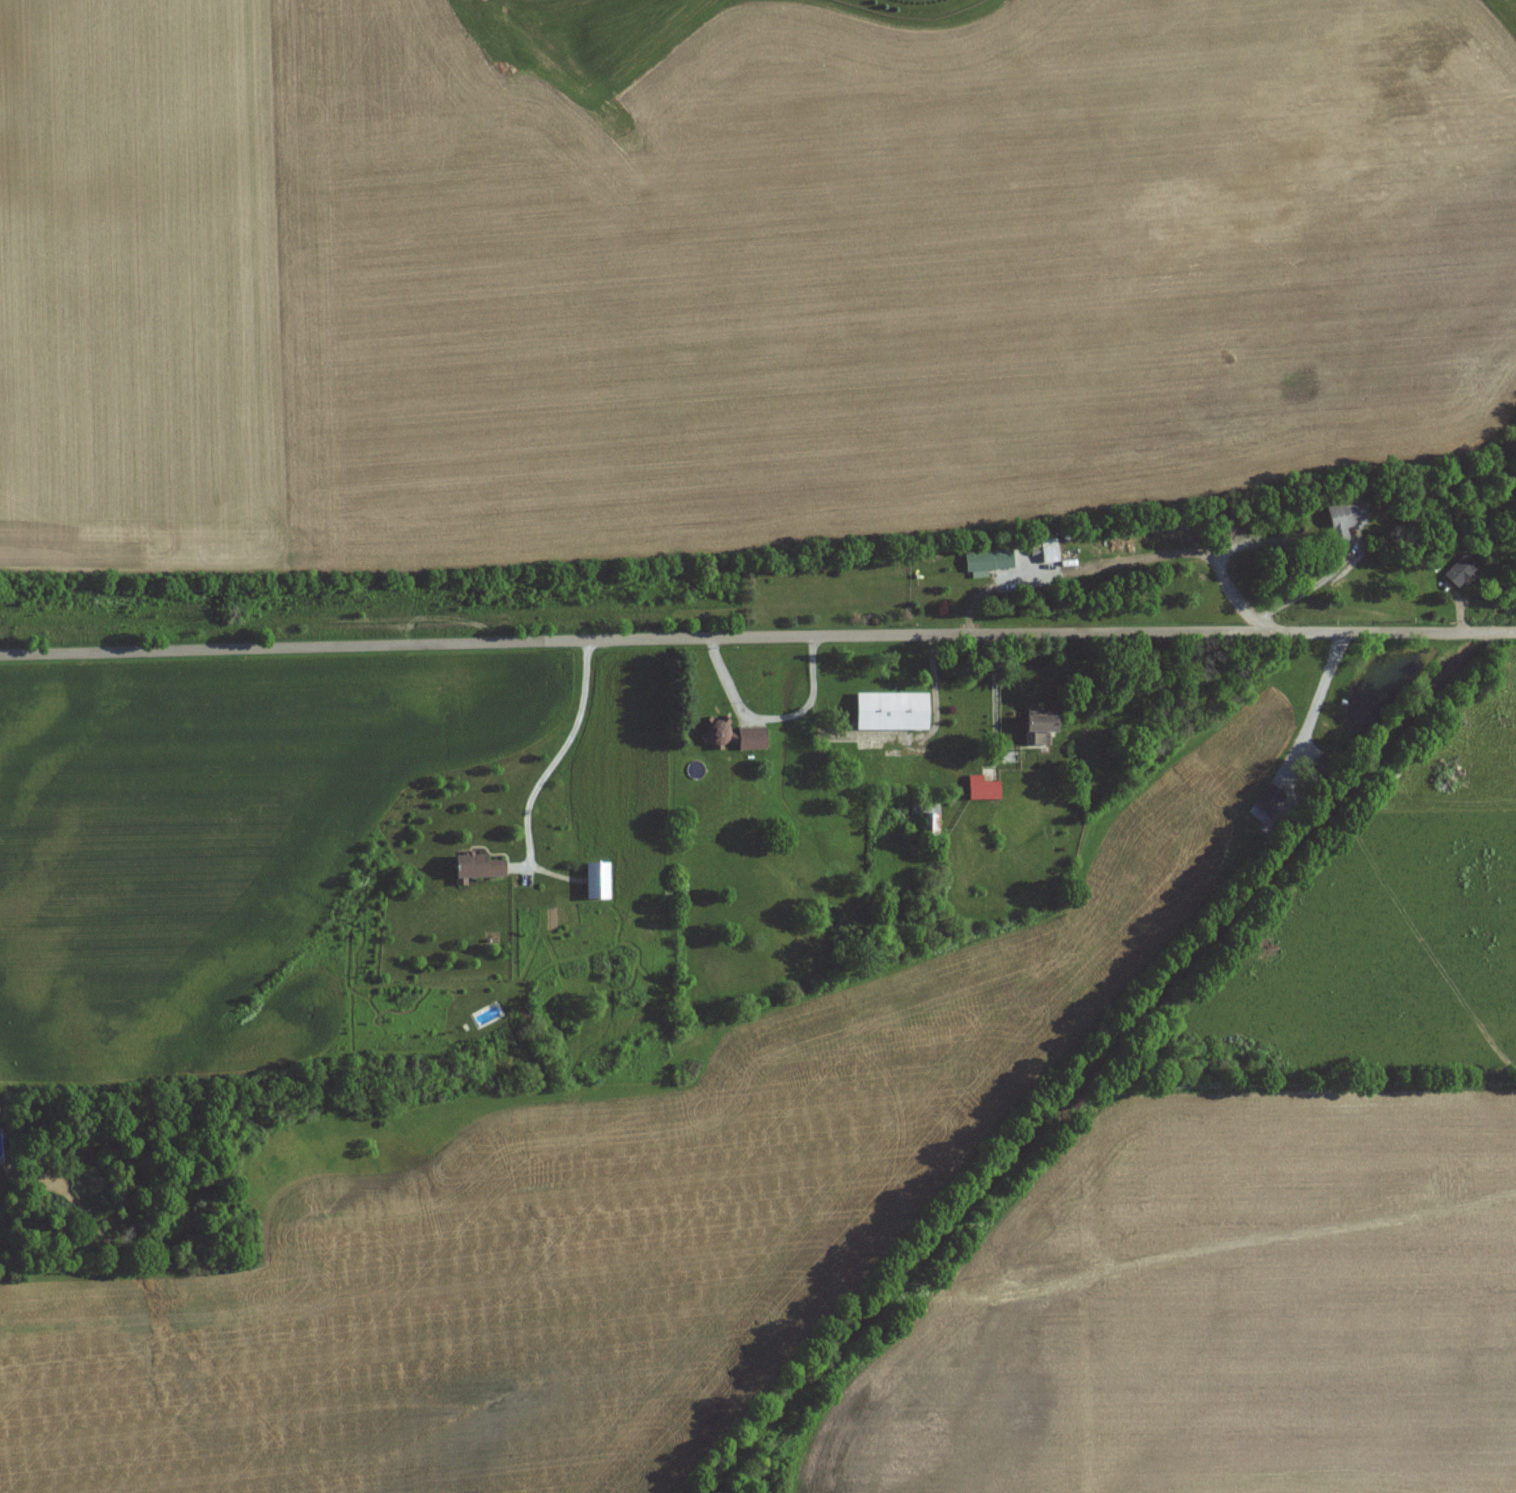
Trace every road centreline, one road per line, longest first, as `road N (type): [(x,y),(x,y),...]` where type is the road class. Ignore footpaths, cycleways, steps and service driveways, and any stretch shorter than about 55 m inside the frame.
road 1 (residential): [(0,654),(814,635),(1515,631)]

